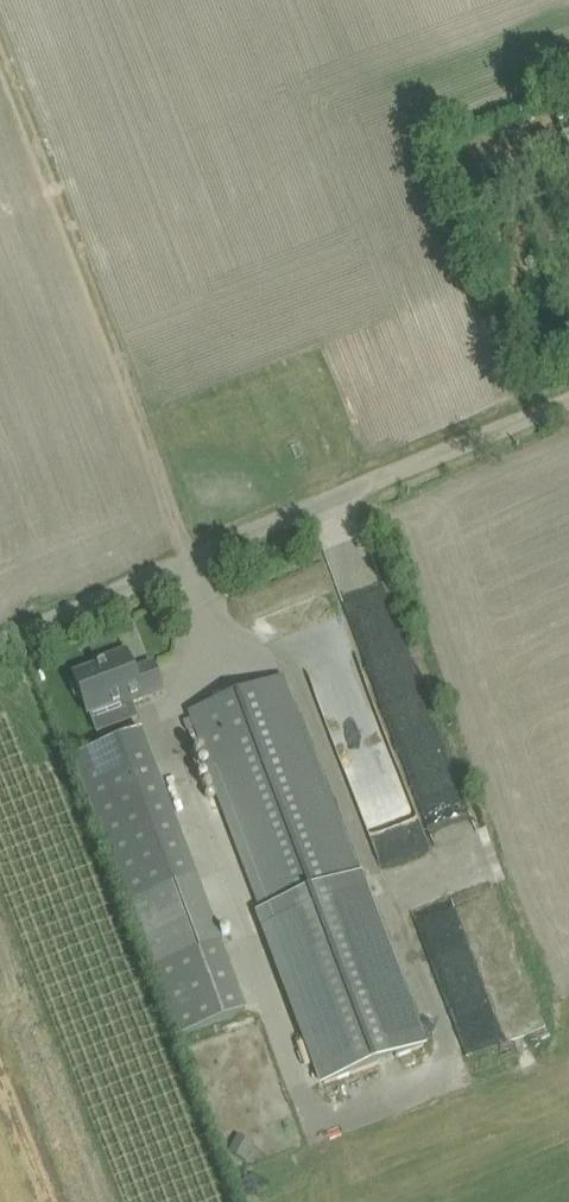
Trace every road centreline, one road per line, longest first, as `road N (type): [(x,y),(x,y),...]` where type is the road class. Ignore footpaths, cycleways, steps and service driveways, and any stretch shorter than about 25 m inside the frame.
road 1 (track): [(196,559),(0,61)]
road 2 (unclassified): [(0,643),(394,474)]
road 3 (track): [(394,474),(568,397)]

